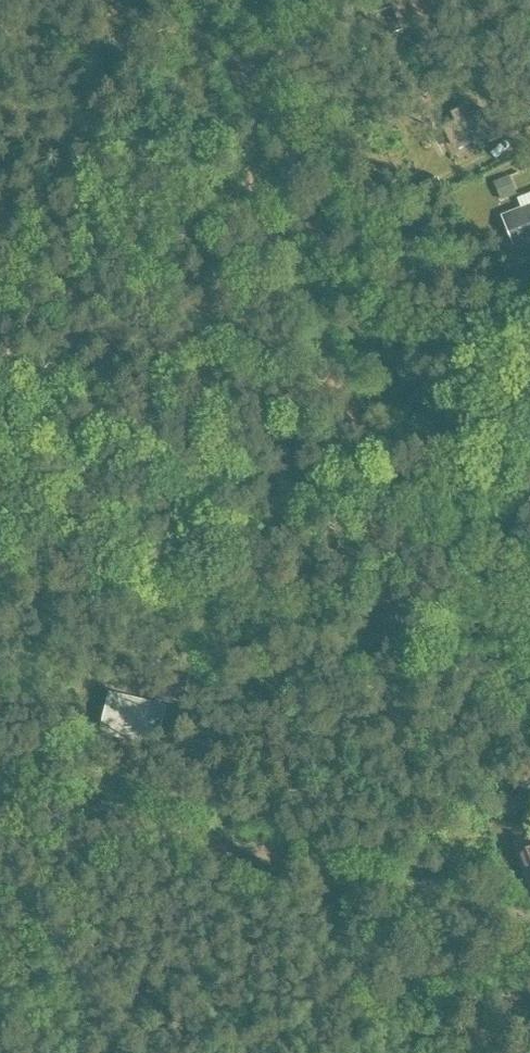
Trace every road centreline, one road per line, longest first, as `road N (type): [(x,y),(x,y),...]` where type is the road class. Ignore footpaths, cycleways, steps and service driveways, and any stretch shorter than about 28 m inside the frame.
road 1 (track): [(217,0),(254,115),(260,192),(309,334),(435,527),(529,736)]
road 2 (track): [(529,922),(0,793)]

